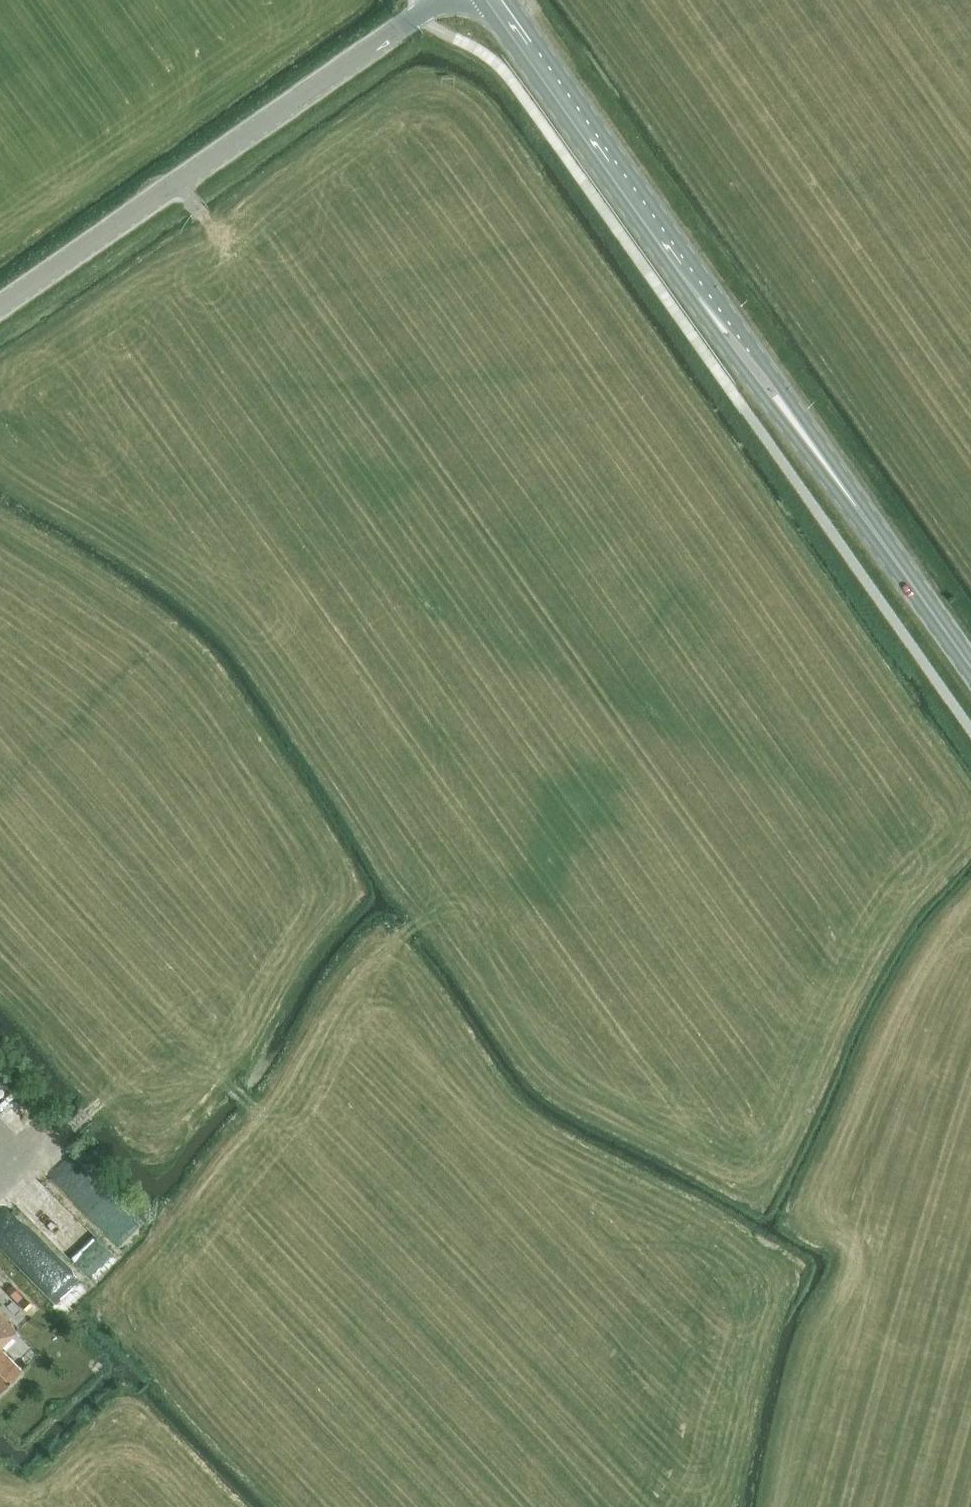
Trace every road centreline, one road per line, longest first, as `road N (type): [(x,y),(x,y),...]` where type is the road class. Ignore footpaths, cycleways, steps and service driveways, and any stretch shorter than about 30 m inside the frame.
road 1 (primary): [(479,0),(731,353),(823,475),(840,483)]
road 2 (primary): [(840,483),(837,464),(511,0)]
road 3 (tertiary): [(0,307),(440,0)]
road 4 (primary): [(970,668),(840,483)]

